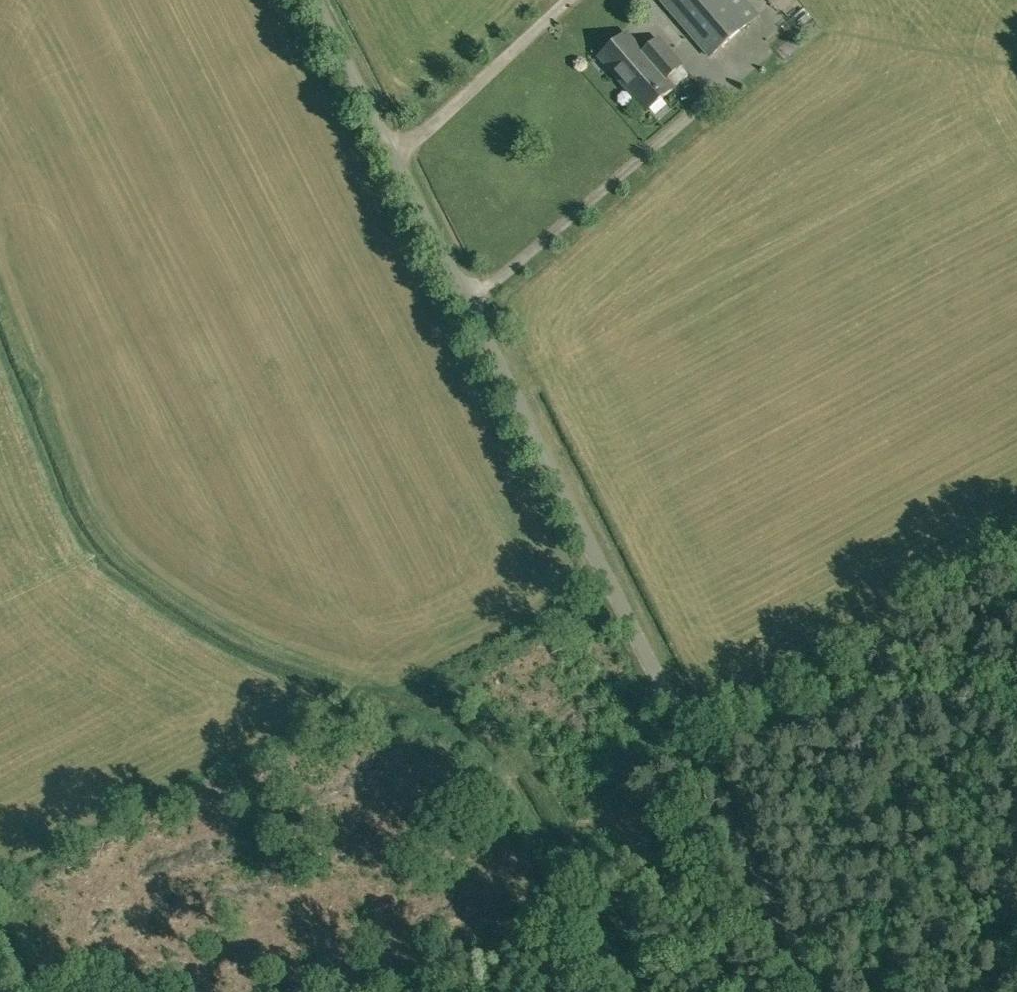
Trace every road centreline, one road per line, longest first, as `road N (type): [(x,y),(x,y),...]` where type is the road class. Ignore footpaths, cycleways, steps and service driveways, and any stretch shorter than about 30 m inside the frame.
road 1 (unclassified): [(807,991),(313,0)]

